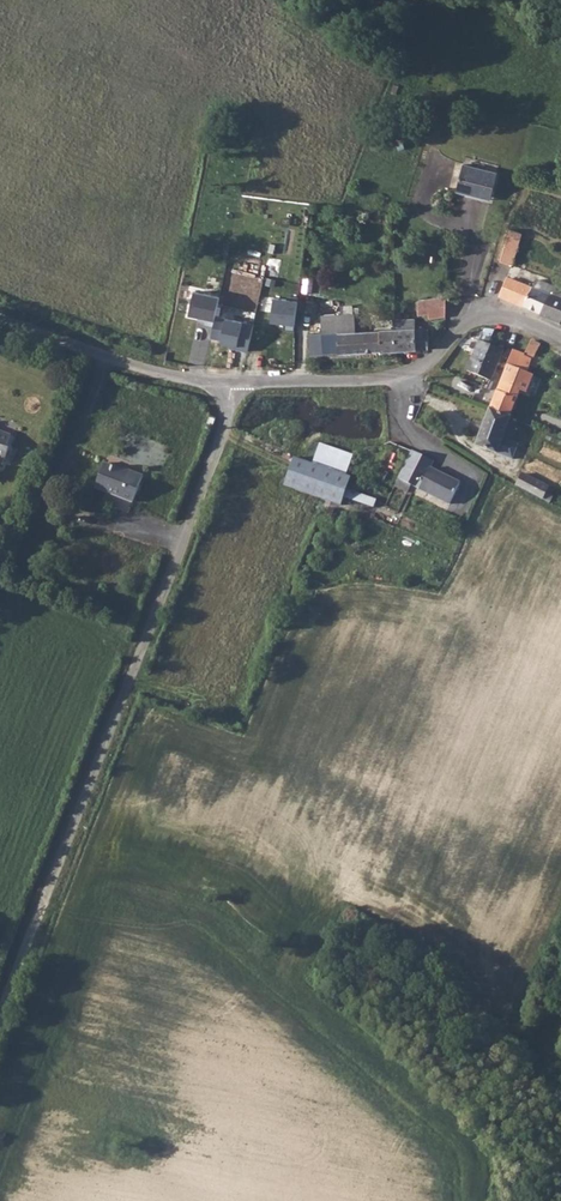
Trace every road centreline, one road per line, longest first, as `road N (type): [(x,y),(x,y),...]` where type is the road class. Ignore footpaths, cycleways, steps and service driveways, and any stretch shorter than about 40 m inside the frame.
road 1 (unclassified): [(0,1012),(215,454),(231,383)]
road 2 (unclassified): [(0,319),(150,370),(231,383)]
road 3 (unclassified): [(401,376),(427,365),(458,329),(488,318),(512,320),(560,343)]
road 4 (unclassified): [(231,383),(401,376)]
road 5 (residential): [(401,376),(407,430),(474,476),(460,505)]

